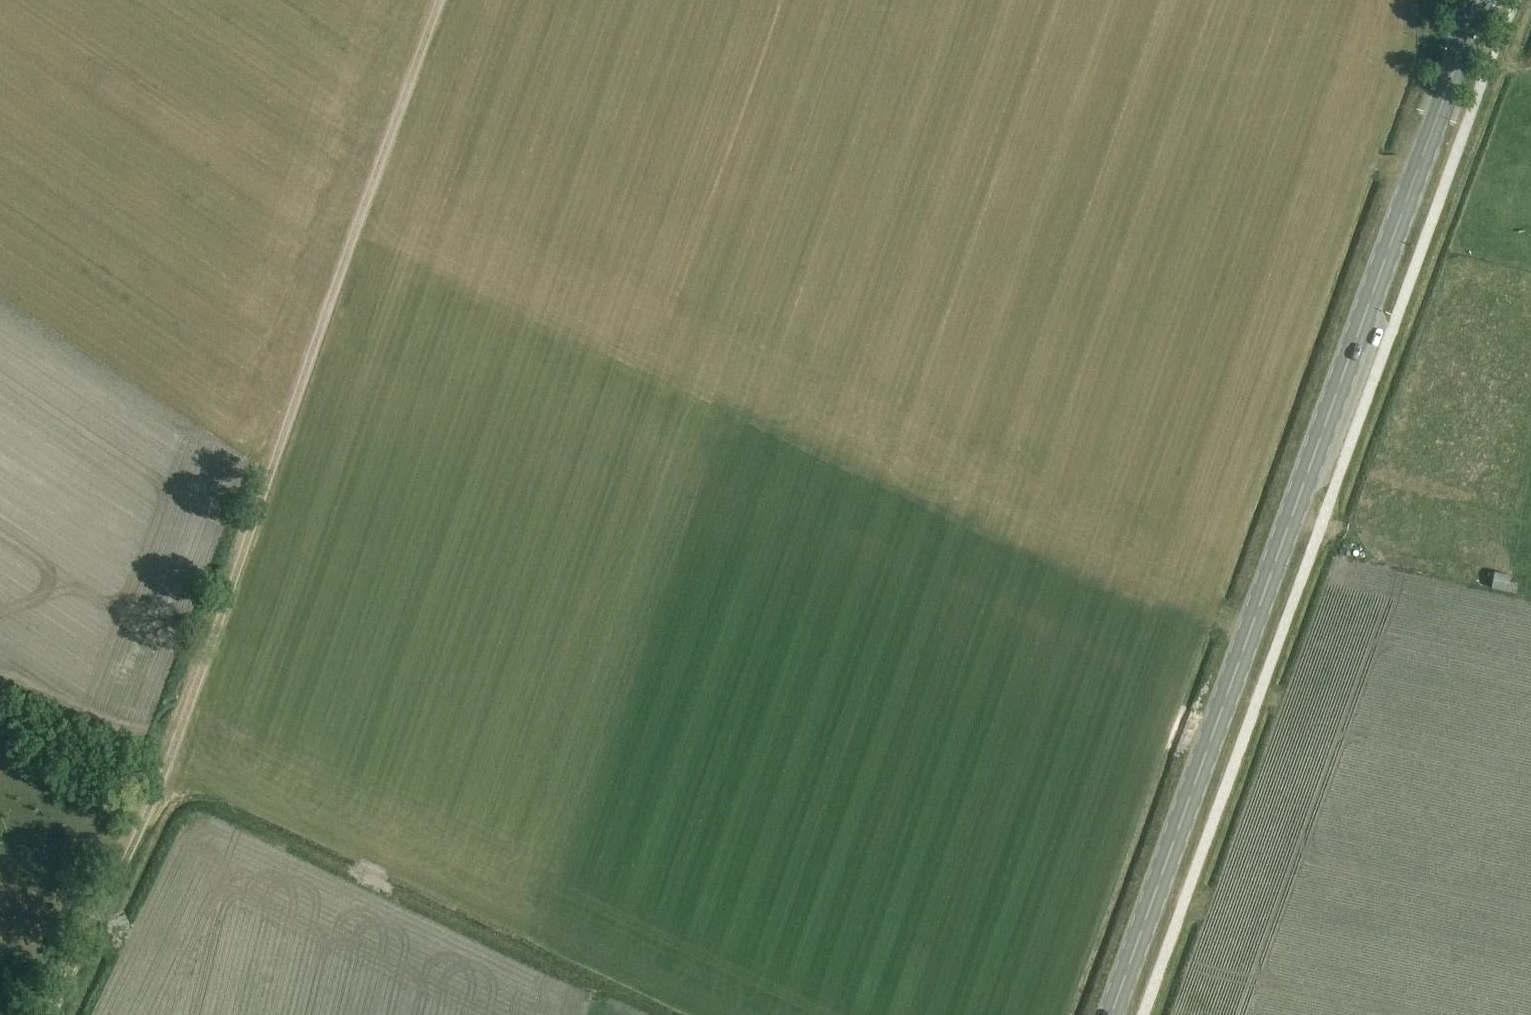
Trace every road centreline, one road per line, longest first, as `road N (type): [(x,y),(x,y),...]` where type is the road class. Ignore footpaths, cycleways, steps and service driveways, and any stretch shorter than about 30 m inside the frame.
road 1 (track): [(440,0),(167,761),(51,1014)]
road 2 (primary): [(1113,1014),(1477,0)]

